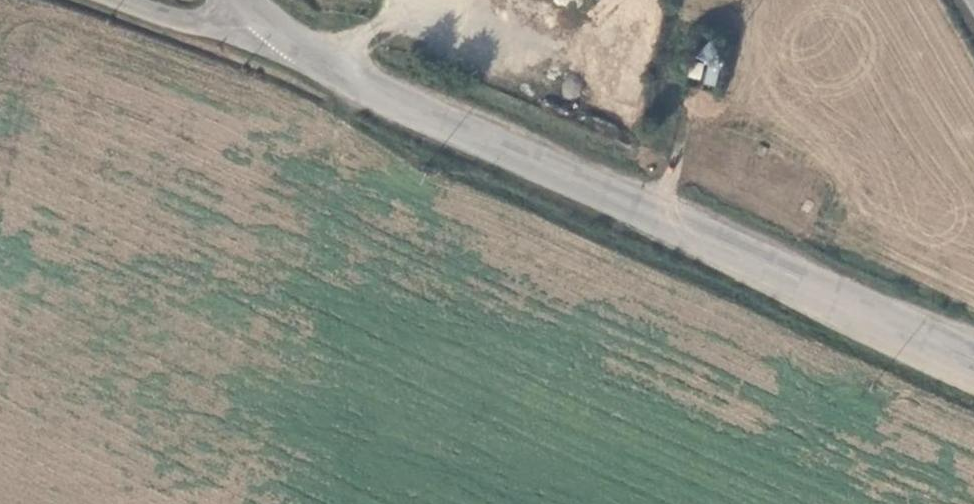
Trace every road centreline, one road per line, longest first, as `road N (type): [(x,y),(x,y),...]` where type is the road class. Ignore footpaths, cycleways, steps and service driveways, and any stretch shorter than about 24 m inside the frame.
road 1 (unclassified): [(973,368),(657,215),(251,41)]
road 2 (track): [(657,215),(696,84)]
road 3 (unclassified): [(251,41),(125,0)]

